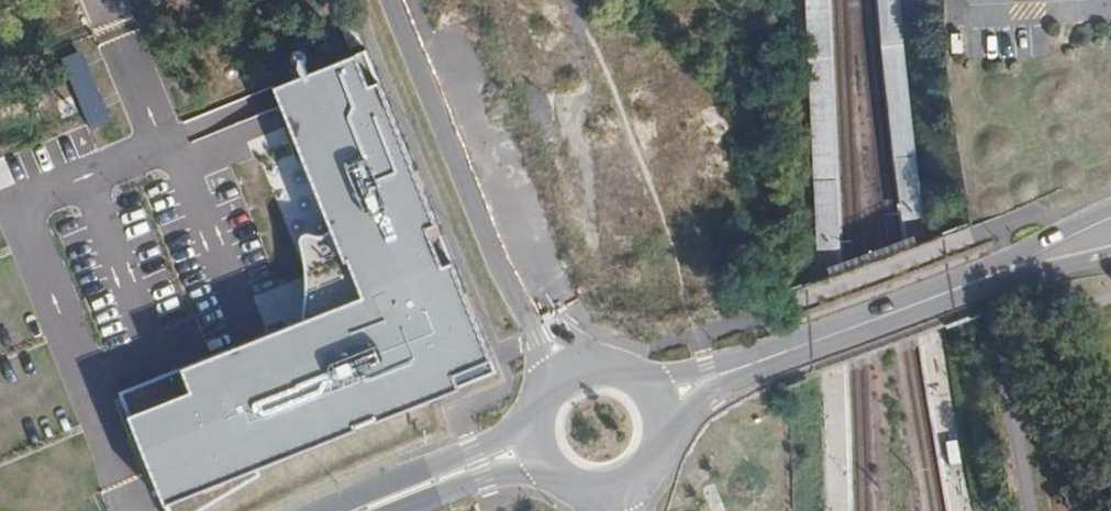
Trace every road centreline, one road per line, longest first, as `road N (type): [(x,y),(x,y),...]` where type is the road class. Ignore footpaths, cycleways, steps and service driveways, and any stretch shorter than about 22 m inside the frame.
road 1 (residential): [(390,0),(499,266),(538,338),(546,393)]
road 2 (secondary): [(983,276),(710,378)]
road 3 (secondary): [(1110,209),(983,276)]
road 4 (secondary): [(558,476),(587,490),(614,490),(644,473),(663,436)]
road 5 (secondary): [(983,276),(1110,255)]
road 6 (secondary): [(368,510),(478,463)]

